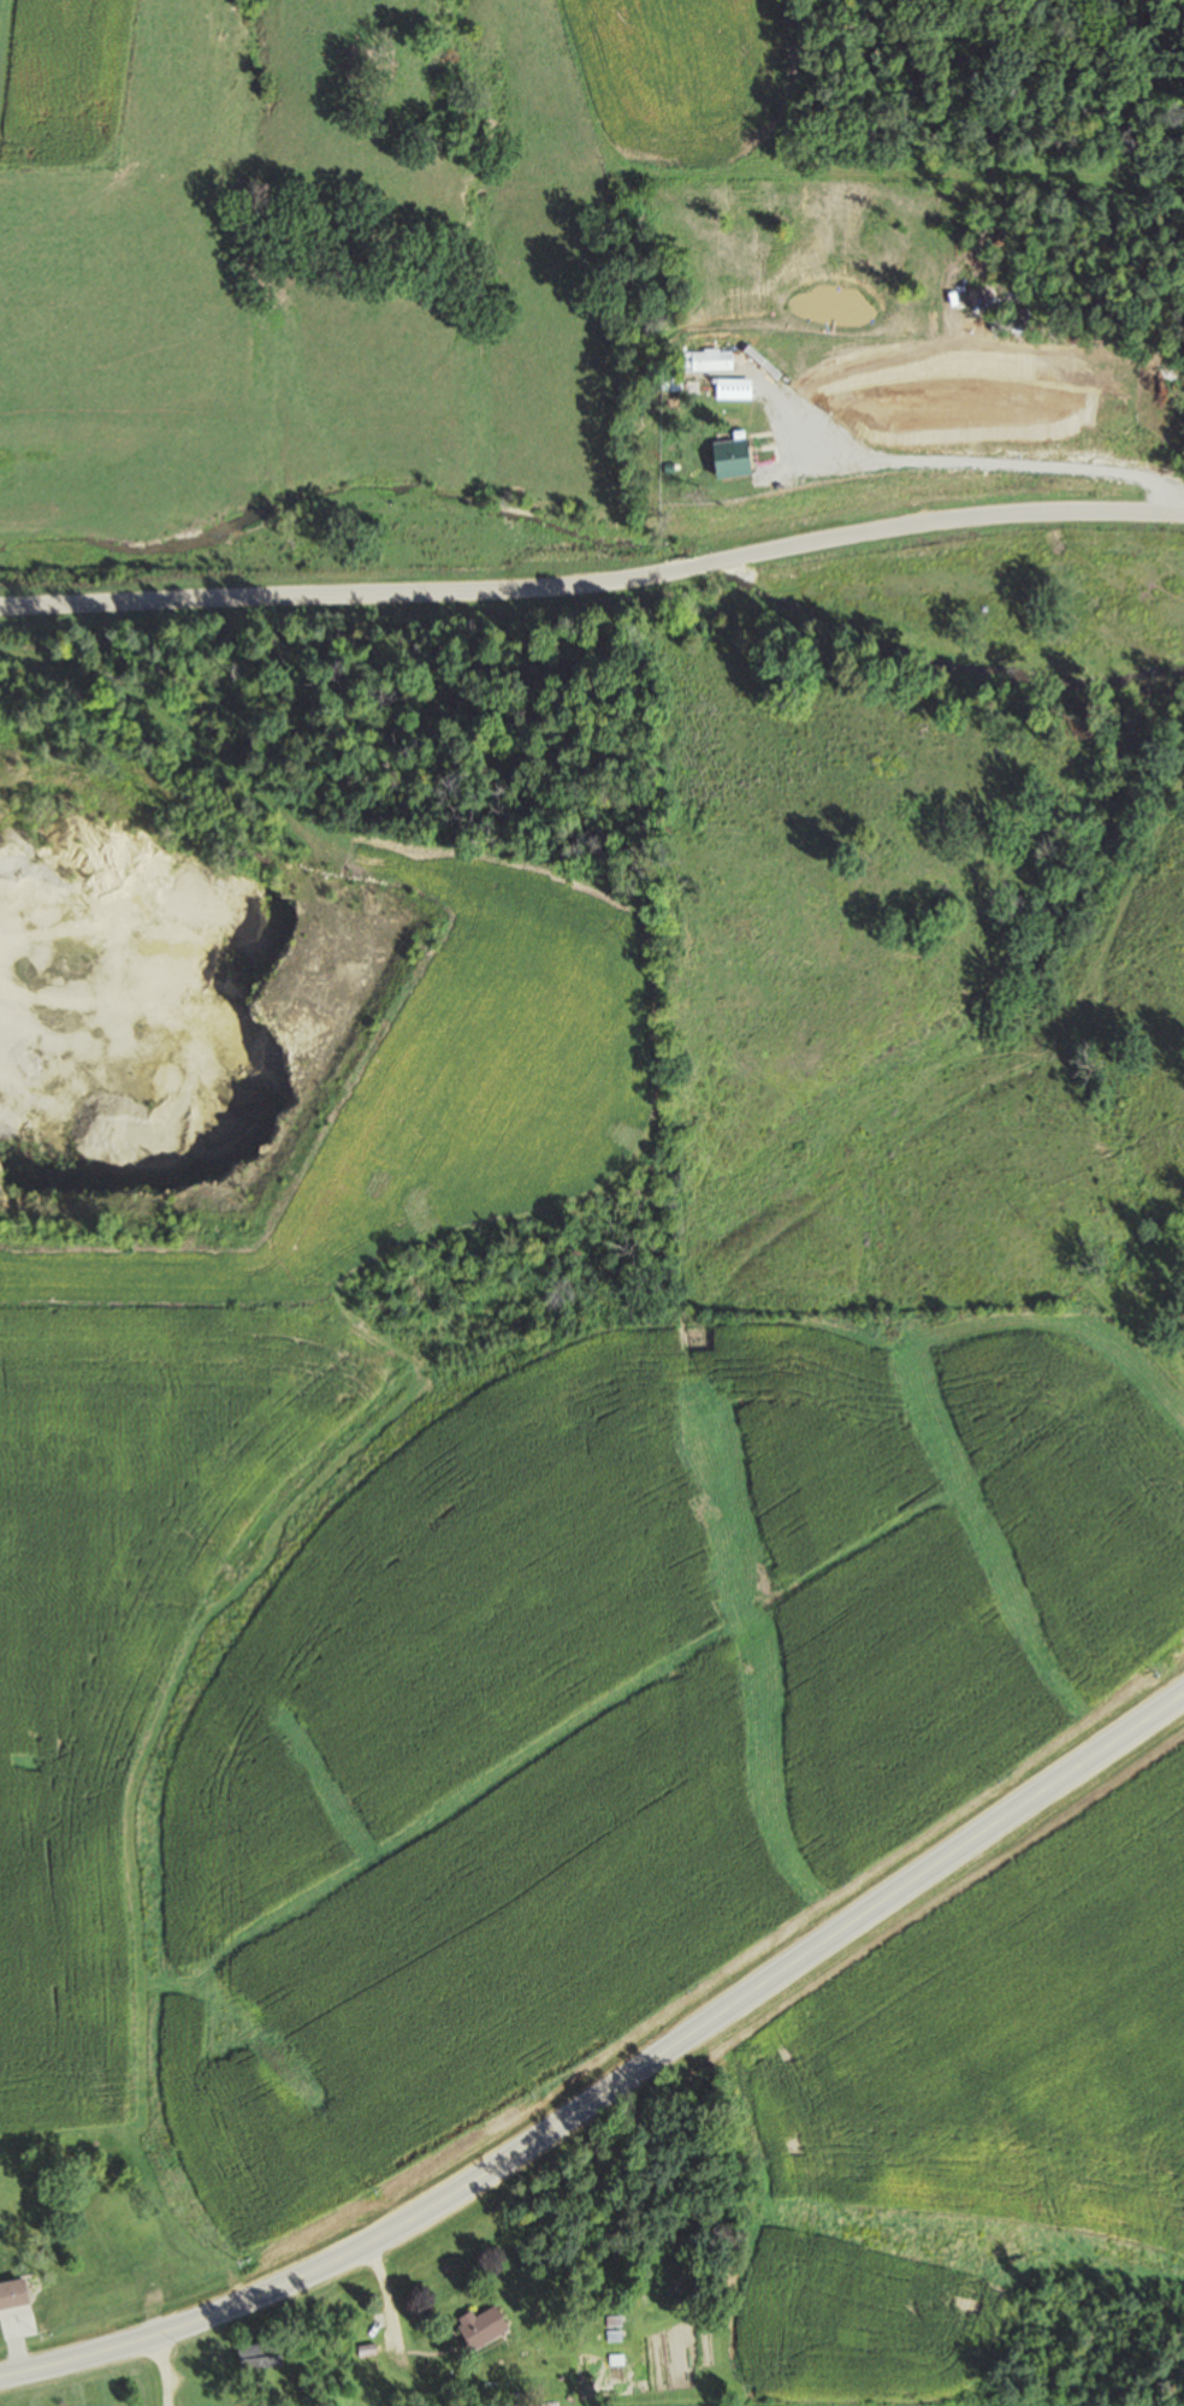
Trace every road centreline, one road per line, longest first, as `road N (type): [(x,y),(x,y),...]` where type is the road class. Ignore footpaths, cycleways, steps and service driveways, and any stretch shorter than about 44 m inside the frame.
road 1 (primary): [(0,2376),(220,2309),(418,2218),(1183,1692)]
road 2 (residential): [(0,594),(556,580),(1016,481),(1183,492)]

